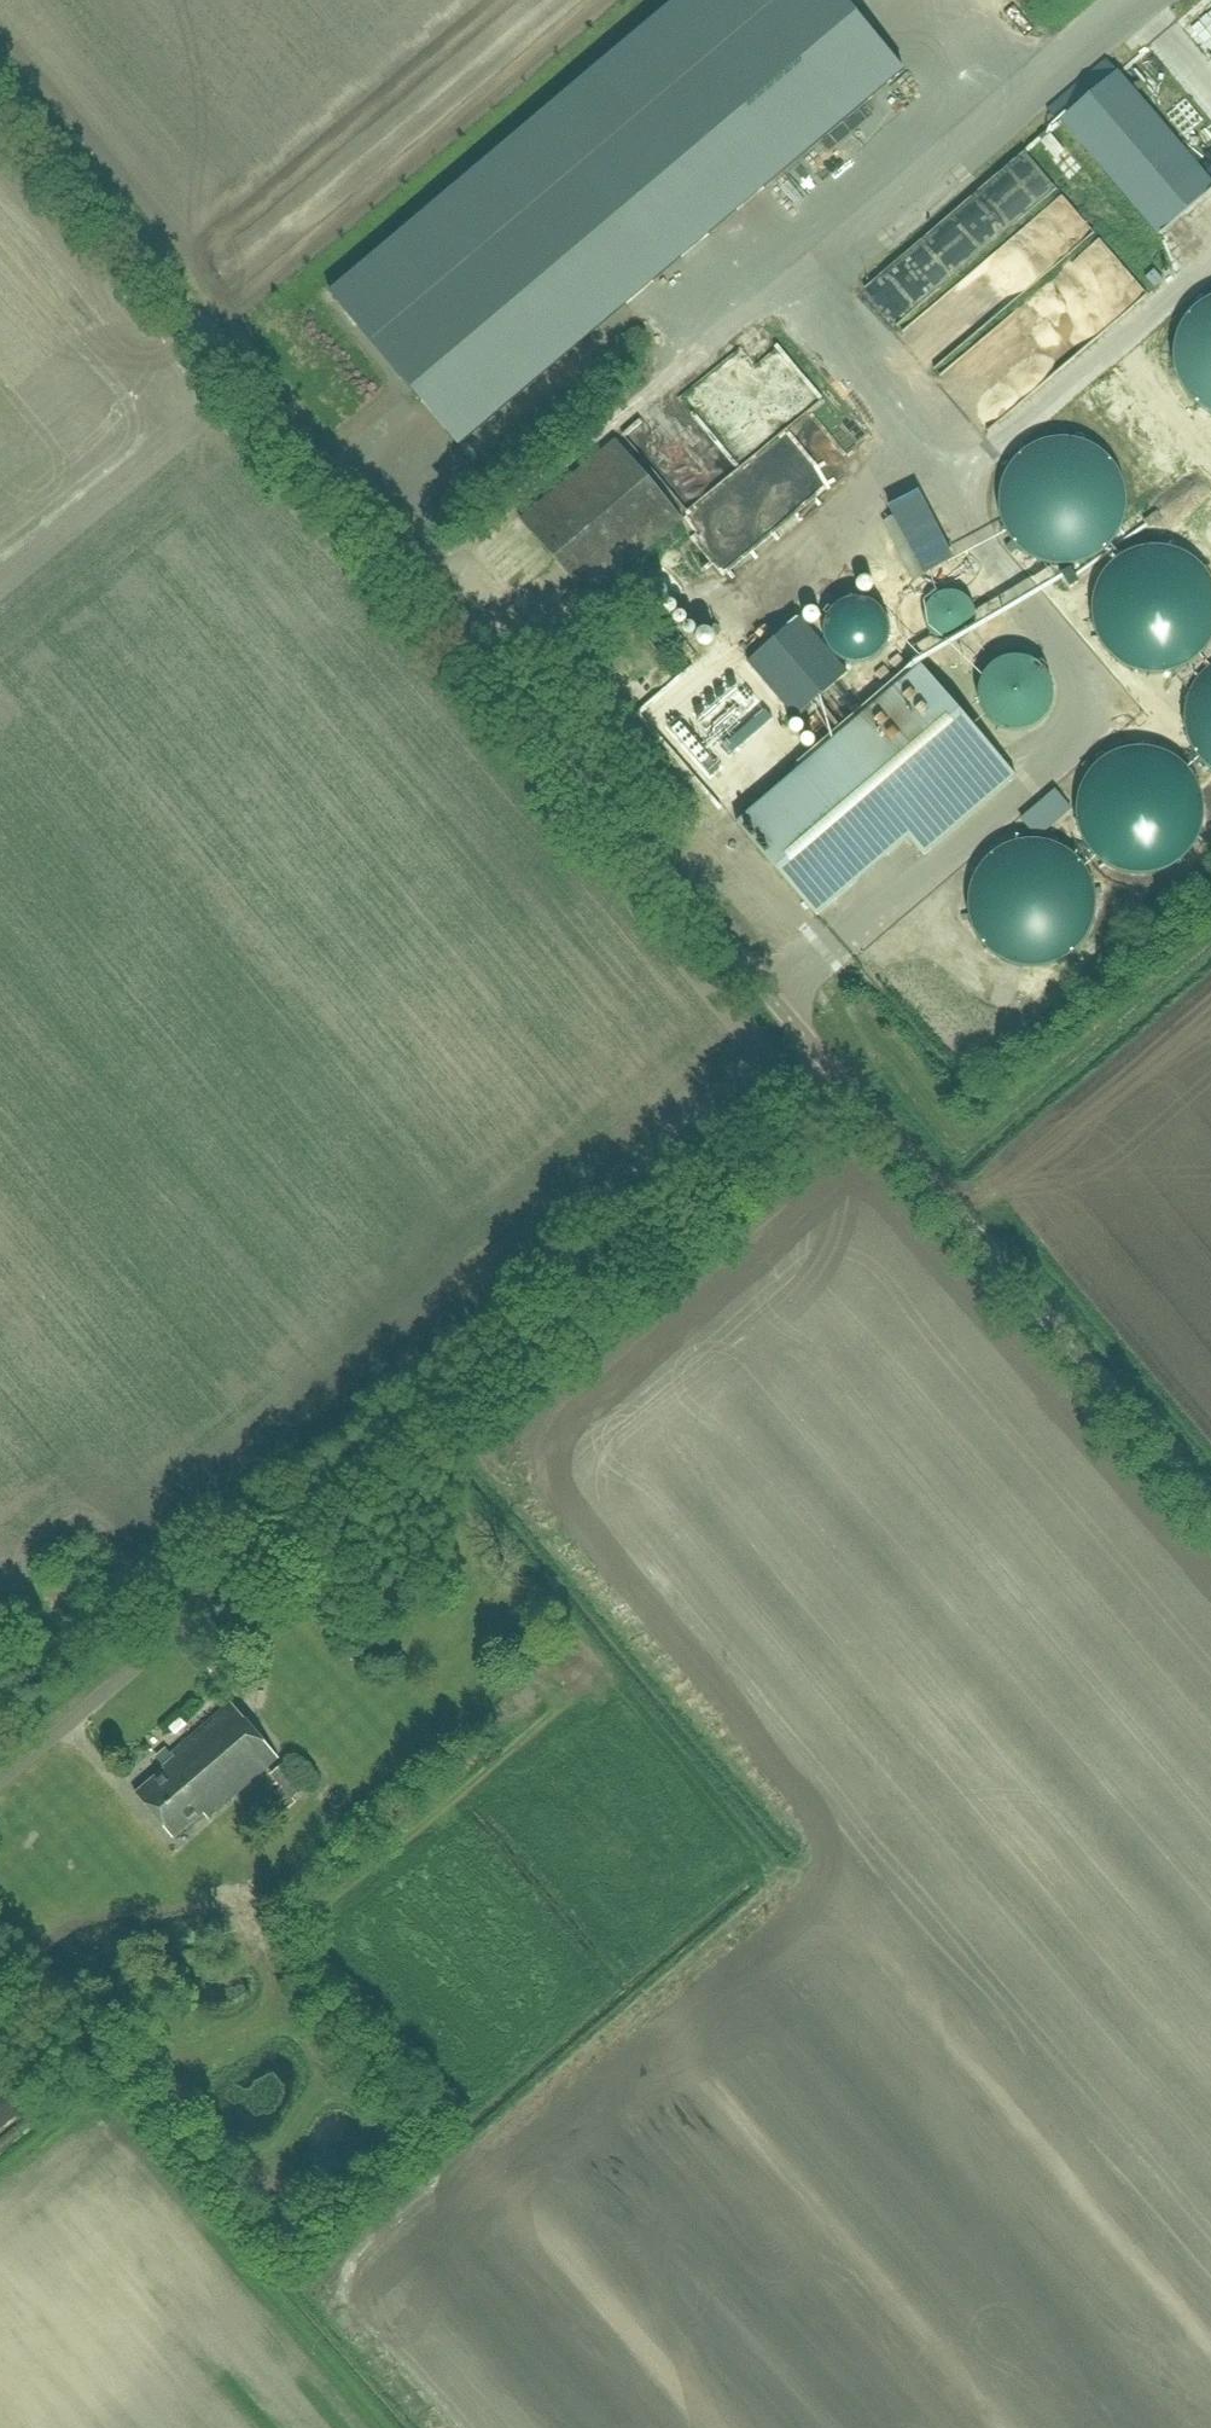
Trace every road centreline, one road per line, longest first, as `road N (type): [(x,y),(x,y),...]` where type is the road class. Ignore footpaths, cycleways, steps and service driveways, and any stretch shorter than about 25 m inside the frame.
road 1 (unclassified): [(842,1074),(0,79)]
road 2 (unclassified): [(0,1775),(842,1074)]
road 3 (unclassified): [(1210,1504),(842,1074)]

